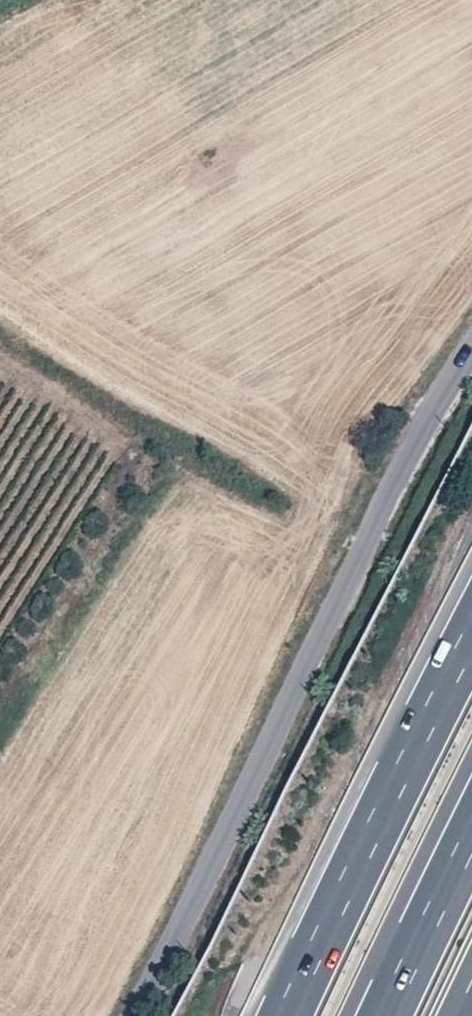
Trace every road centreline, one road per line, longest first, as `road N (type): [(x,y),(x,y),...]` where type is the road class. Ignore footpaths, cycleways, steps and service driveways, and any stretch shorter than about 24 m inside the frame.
road 1 (unclassified): [(471,348),(418,422),(130,1015)]
road 2 (motorway): [(471,635),(286,1015)]
road 3 (motorway): [(471,835),(385,1015)]

